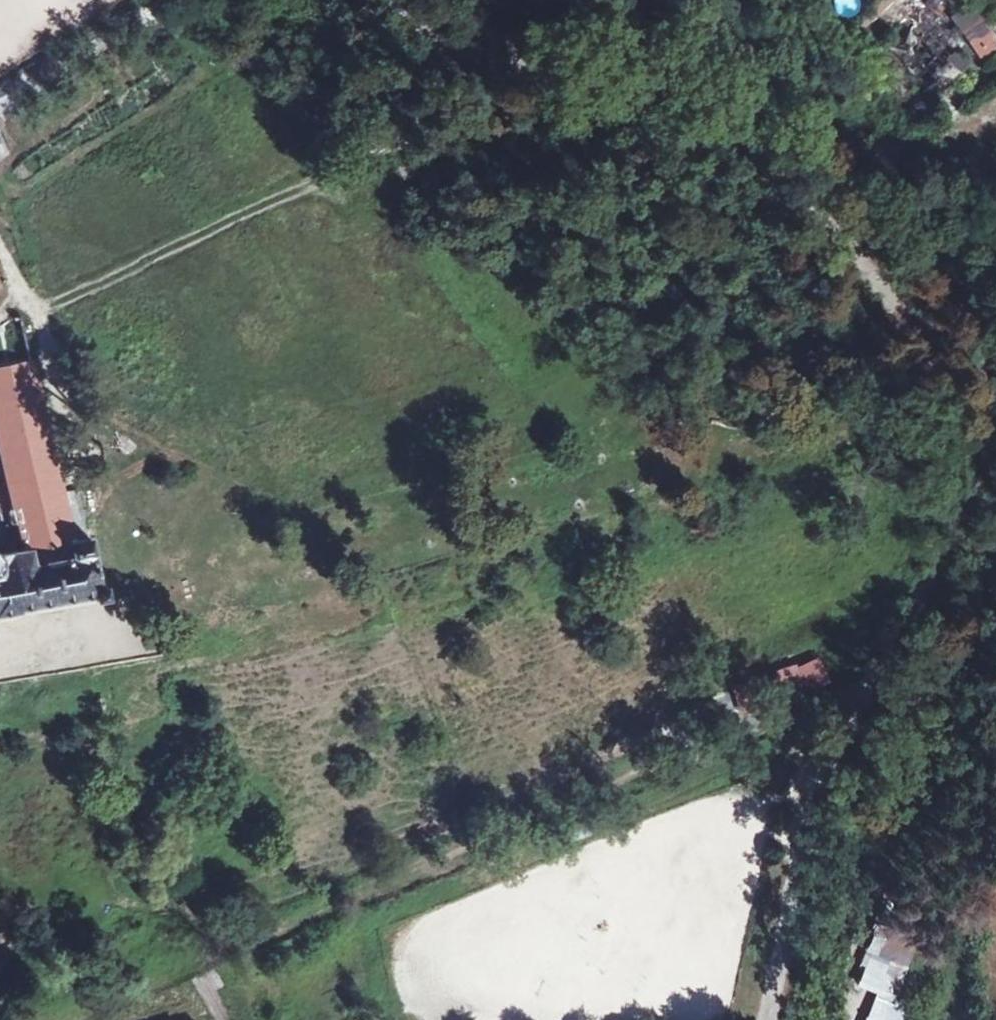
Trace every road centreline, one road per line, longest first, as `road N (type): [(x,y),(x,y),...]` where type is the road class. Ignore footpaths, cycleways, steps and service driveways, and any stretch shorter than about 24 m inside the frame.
road 1 (track): [(758,1019),(820,770),(953,518),(962,428),(955,367),(905,280),(791,205),(592,125),(348,0)]

